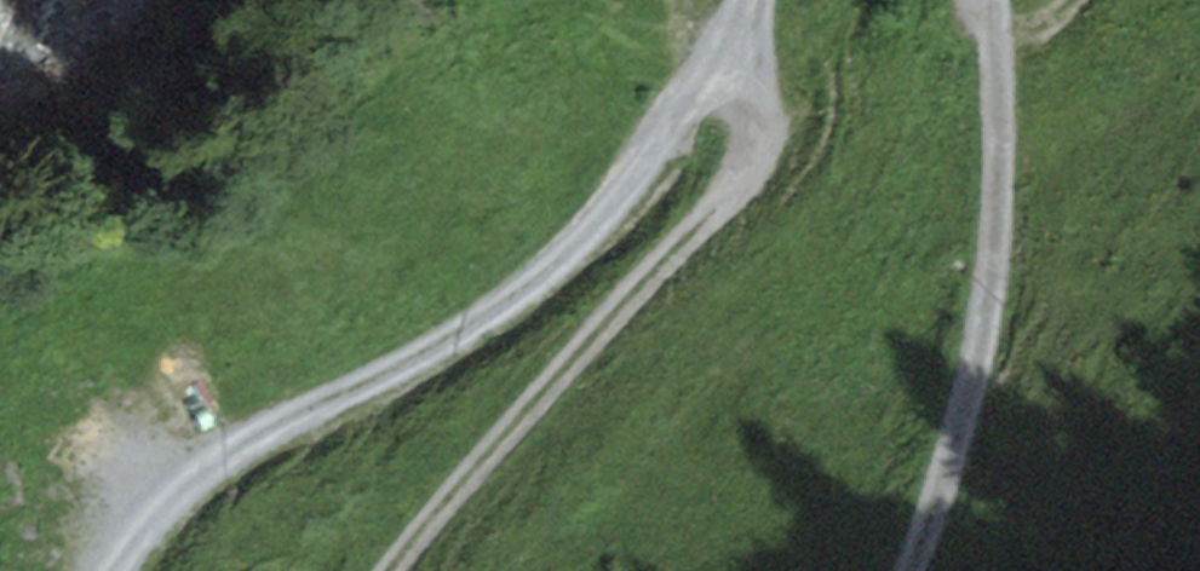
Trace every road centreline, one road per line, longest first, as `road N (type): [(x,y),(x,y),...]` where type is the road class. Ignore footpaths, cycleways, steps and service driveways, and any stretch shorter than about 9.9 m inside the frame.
road 1 (track): [(103,570),(187,461),(484,324),(716,84),(756,0)]
road 2 (track): [(716,84),(789,136),(386,570)]
road 3 (track): [(1009,0),(1014,108),(996,340),(951,508),(971,570)]

